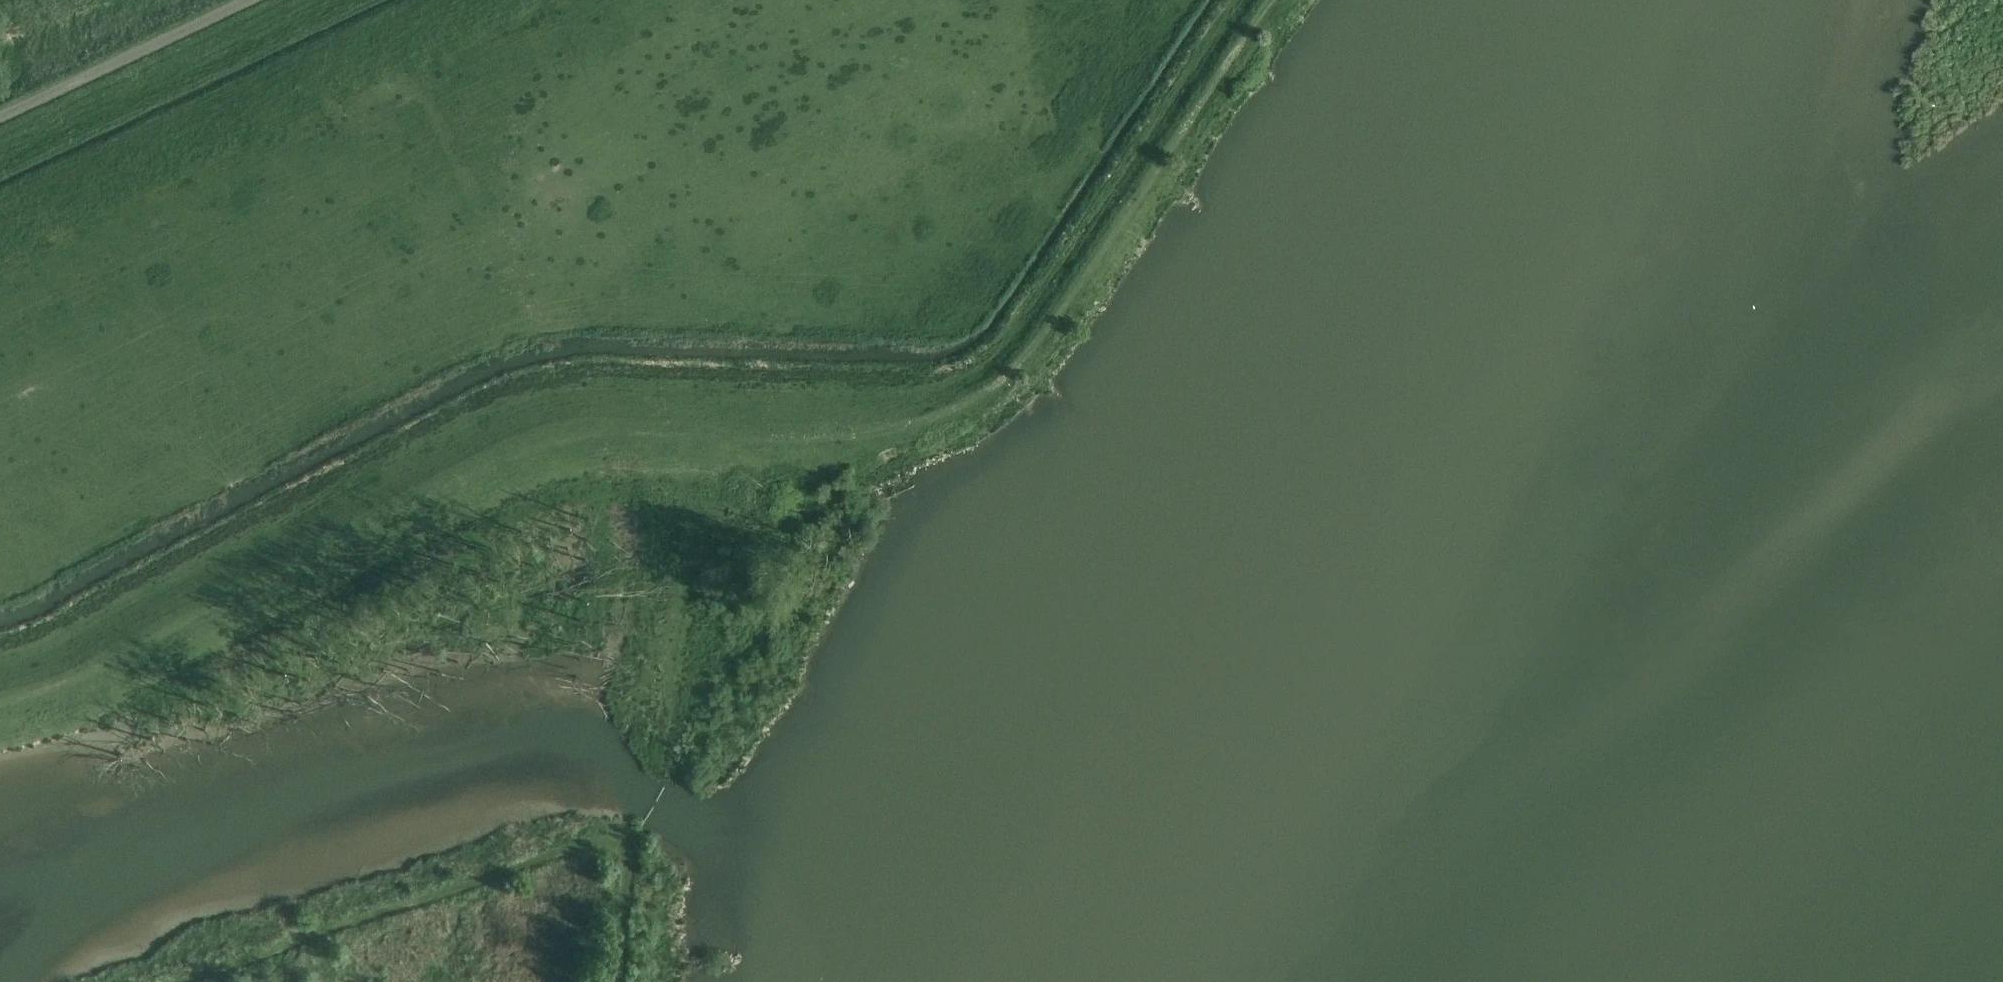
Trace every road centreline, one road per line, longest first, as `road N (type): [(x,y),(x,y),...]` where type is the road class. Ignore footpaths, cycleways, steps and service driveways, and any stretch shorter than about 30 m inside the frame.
road 1 (unclassified): [(0,119),(253,0)]

